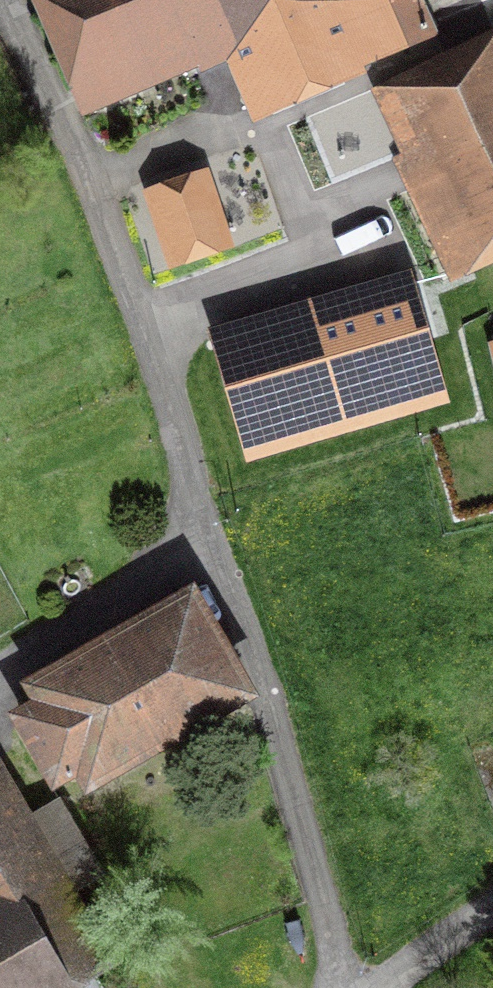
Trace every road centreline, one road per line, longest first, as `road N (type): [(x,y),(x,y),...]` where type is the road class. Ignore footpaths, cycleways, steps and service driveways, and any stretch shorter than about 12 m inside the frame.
road 1 (residential): [(5,0),(207,539),(361,987)]
road 2 (residential): [(383,987),(492,909)]

